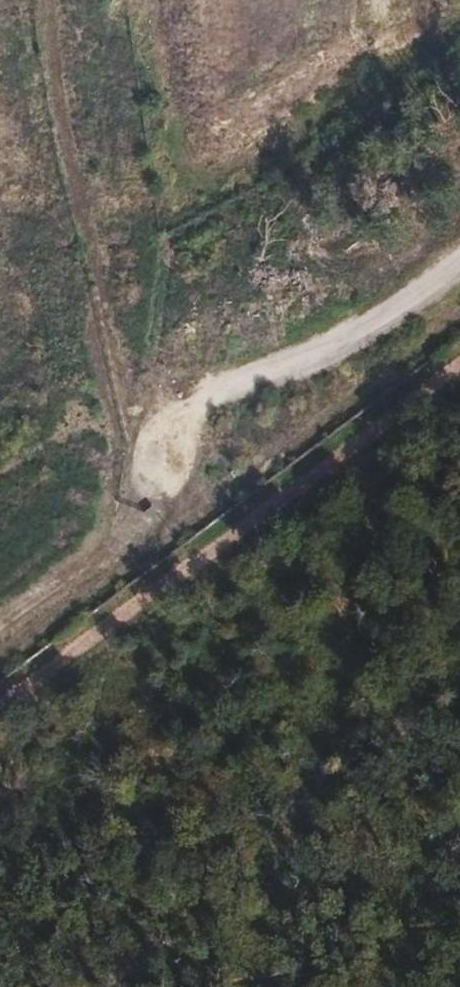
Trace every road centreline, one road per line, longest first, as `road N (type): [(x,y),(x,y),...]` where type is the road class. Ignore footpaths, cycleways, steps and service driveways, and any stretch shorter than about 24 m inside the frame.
road 1 (track): [(459,261),(387,315),(208,391),(171,526),(0,656)]
road 2 (track): [(459,368),(0,711)]
road 3 (track): [(208,391),(152,410),(116,385),(97,339),(87,217),(41,0)]

